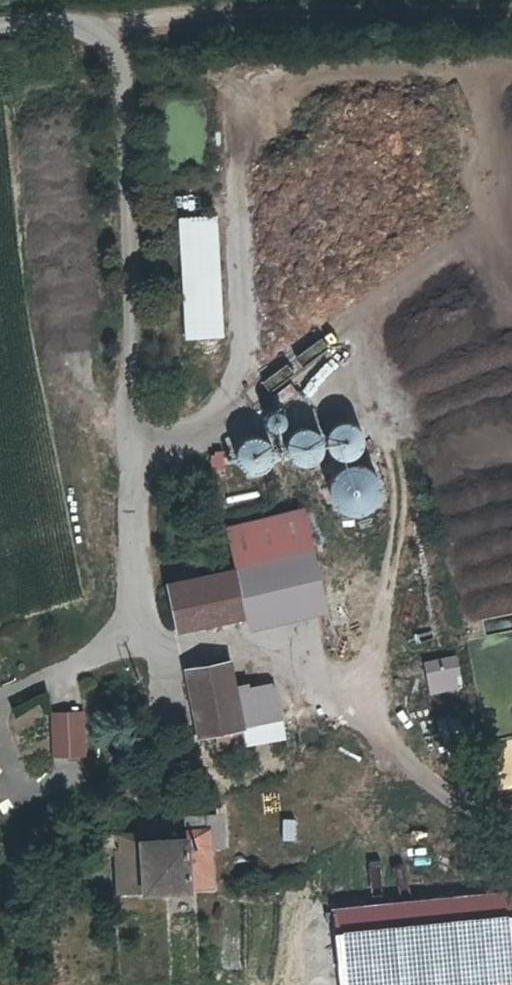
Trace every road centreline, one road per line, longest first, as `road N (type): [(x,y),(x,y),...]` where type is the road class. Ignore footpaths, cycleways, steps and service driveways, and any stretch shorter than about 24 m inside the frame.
road 1 (unclassified): [(0,29),(106,23),(113,79),(135,631),(67,669)]
road 2 (track): [(106,23),(511,15)]

